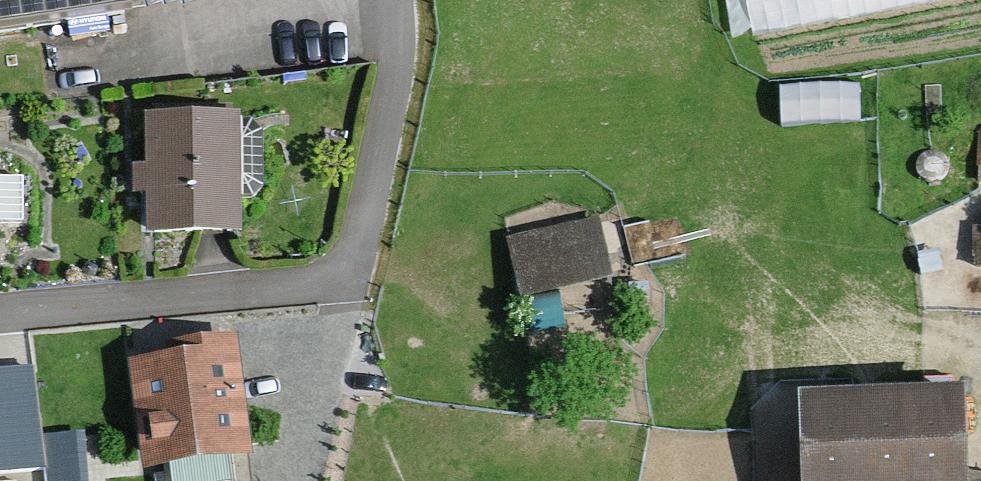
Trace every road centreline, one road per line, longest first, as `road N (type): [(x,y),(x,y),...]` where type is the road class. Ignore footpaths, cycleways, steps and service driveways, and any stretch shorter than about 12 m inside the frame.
road 1 (residential): [(398,0),(382,151),(348,274),(313,288),(0,314)]

